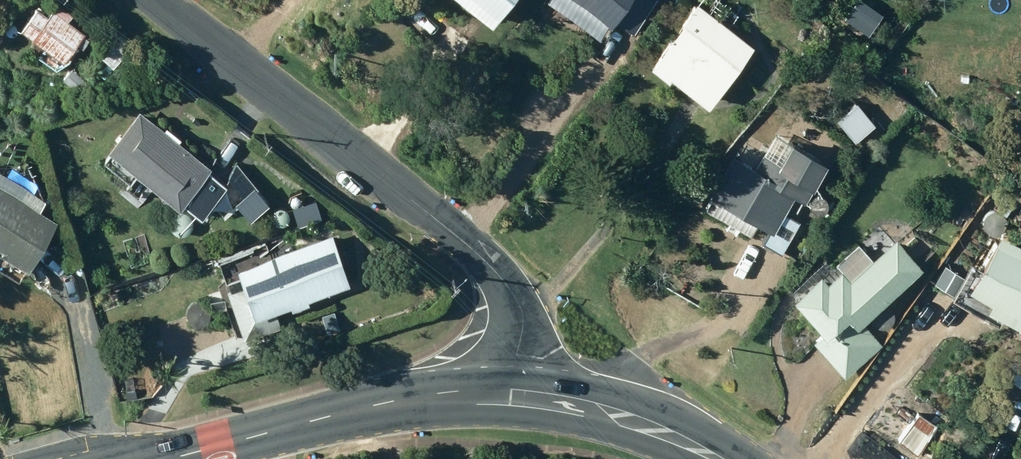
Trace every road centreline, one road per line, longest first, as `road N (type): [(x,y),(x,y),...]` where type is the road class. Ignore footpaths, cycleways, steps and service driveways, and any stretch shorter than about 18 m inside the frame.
road 1 (residential): [(524,394),(525,329),(506,286),(480,256),(156,0)]
road 2 (secondary): [(524,394),(444,393),(365,406),(165,458)]
road 3 (secondary): [(721,458),(622,416),(524,394)]

